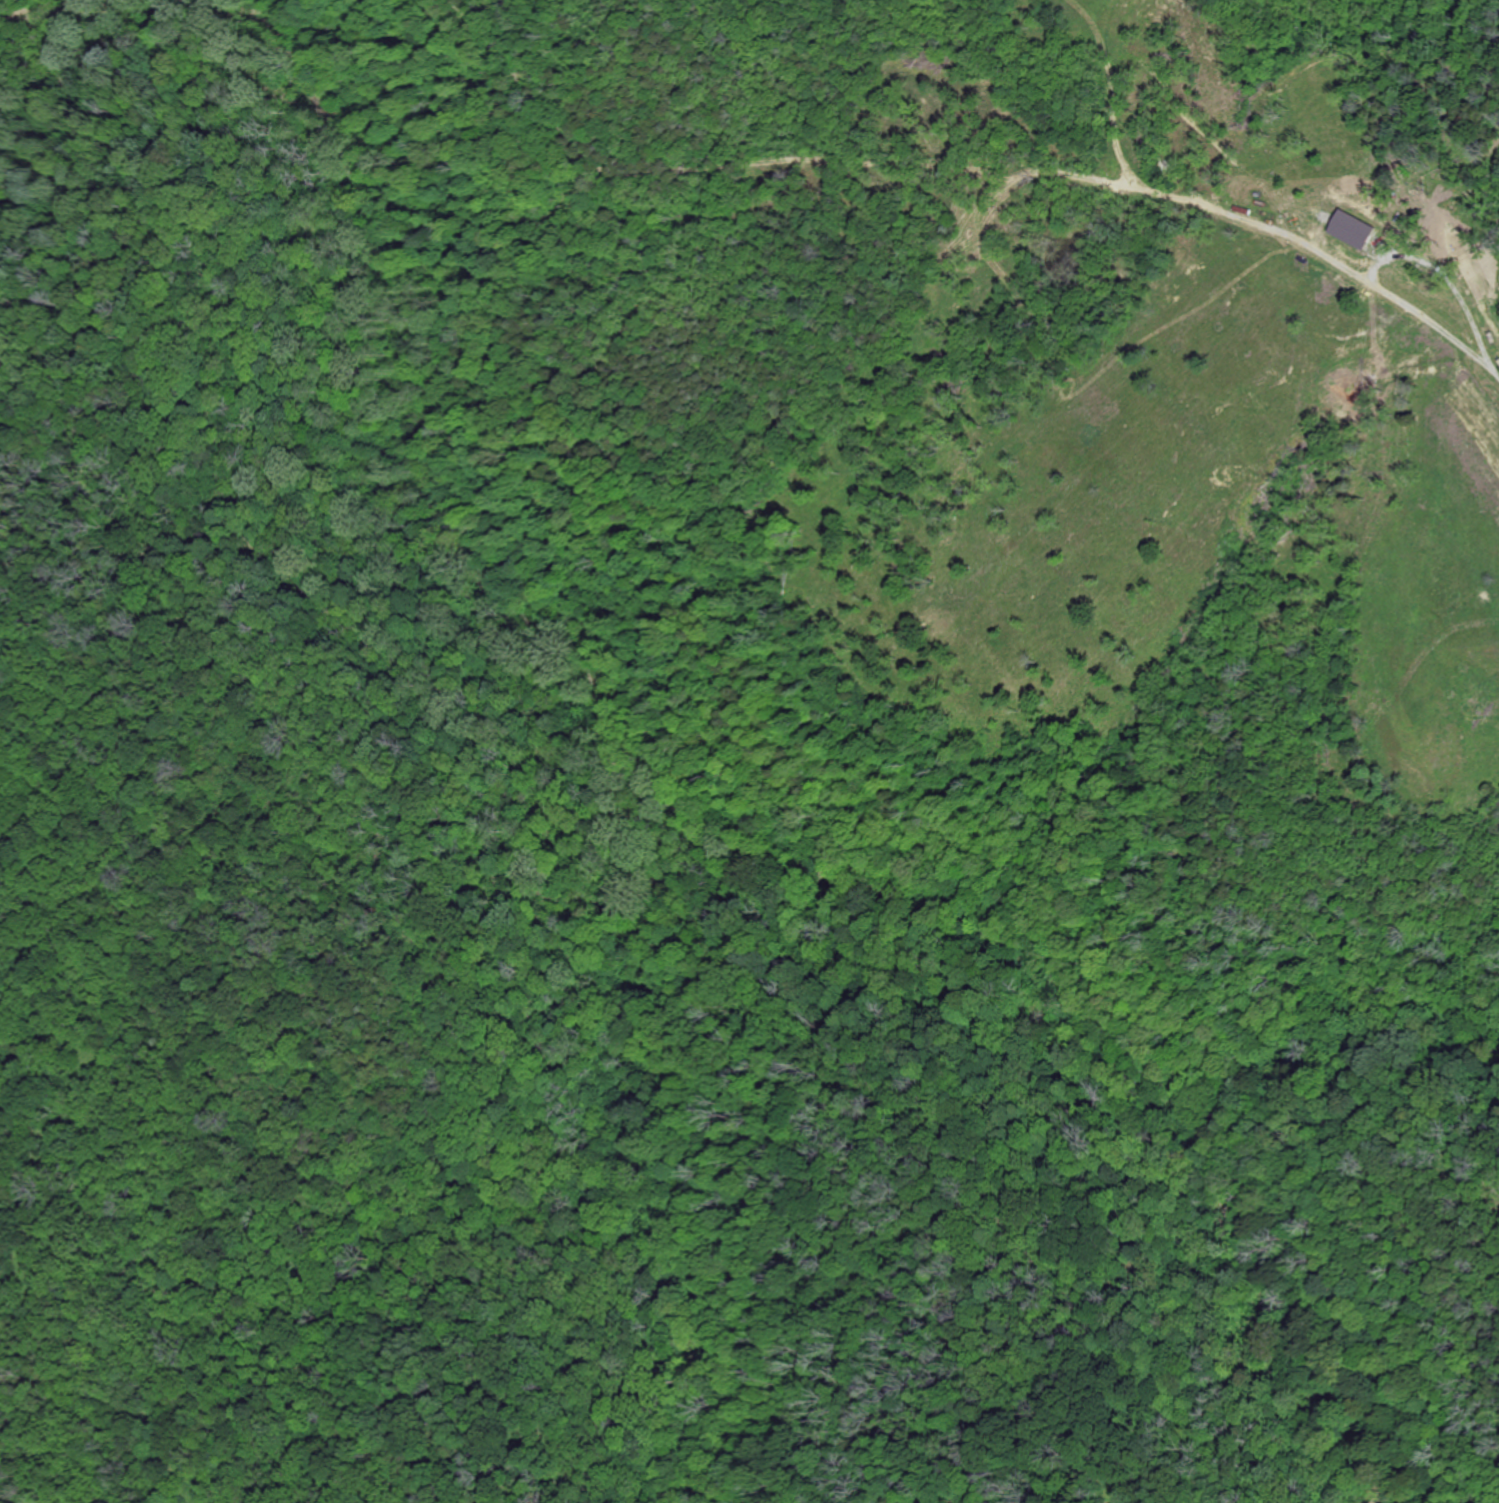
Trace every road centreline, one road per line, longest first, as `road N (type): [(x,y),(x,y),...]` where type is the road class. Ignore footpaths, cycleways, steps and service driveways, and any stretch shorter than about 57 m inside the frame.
road 1 (track): [(1371,282),(1309,243),(1132,175),(1113,144),(1119,12)]
road 2 (track): [(1132,175),(1026,172),(968,221),(948,260)]

